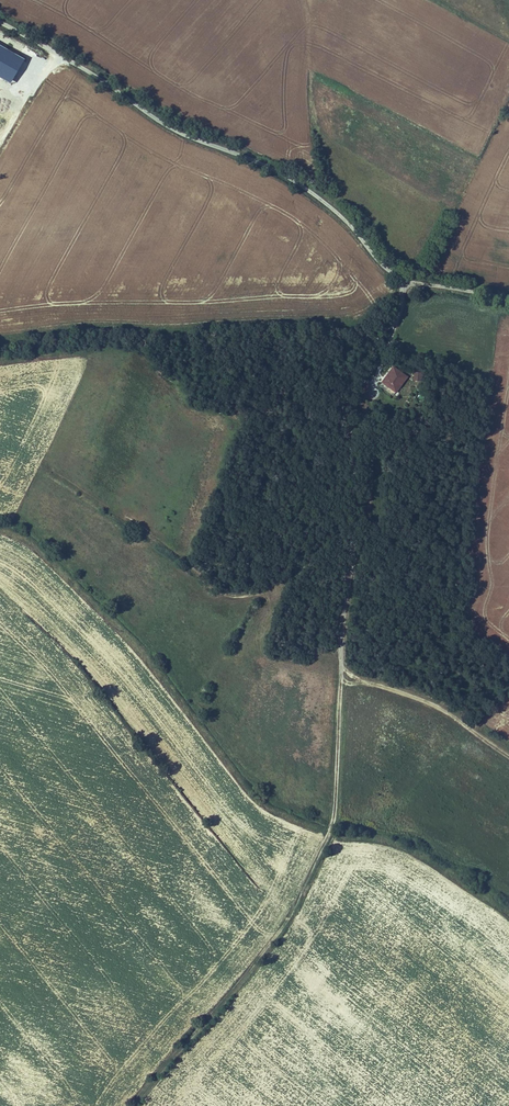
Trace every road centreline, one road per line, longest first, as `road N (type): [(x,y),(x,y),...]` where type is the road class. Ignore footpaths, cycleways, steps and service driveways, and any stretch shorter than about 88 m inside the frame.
road 1 (track): [(135,1105),(301,900),(331,834),(355,501),(351,387),(362,355),(401,311),(405,282)]
road 2 (unclassified): [(0,19),(161,121),(318,196),(405,282),(508,299)]
road 3 (track): [(352,549),(241,596),(211,588),(181,559)]
road 4 (track): [(508,756),(428,703),(343,669)]
road 5 (track): [(327,204),(343,188),(310,109),(312,68)]

